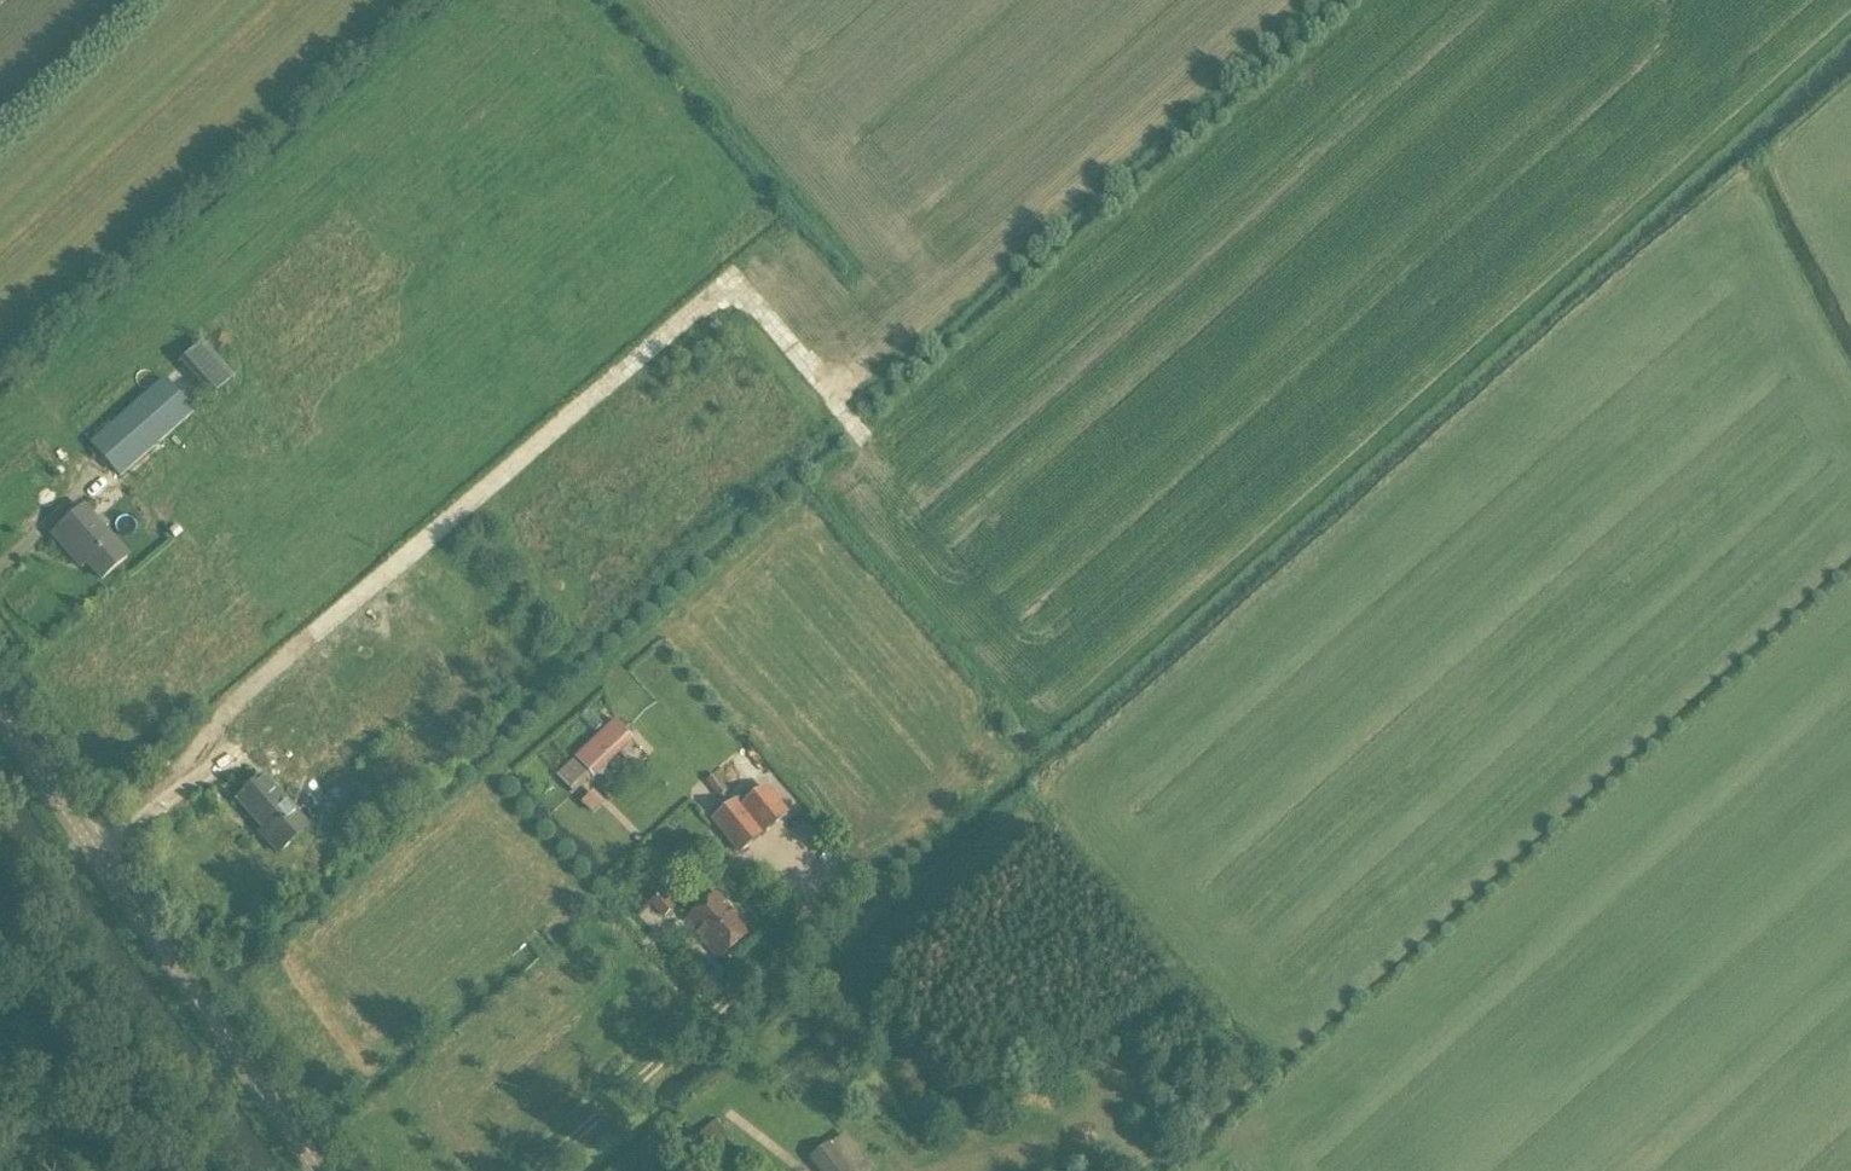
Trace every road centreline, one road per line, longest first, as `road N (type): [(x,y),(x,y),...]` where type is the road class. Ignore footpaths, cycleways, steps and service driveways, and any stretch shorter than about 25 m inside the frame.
road 1 (track): [(166,799),(225,711),(722,282),(748,298),(865,439)]
road 2 (tertiary): [(316,1170),(0,715)]

